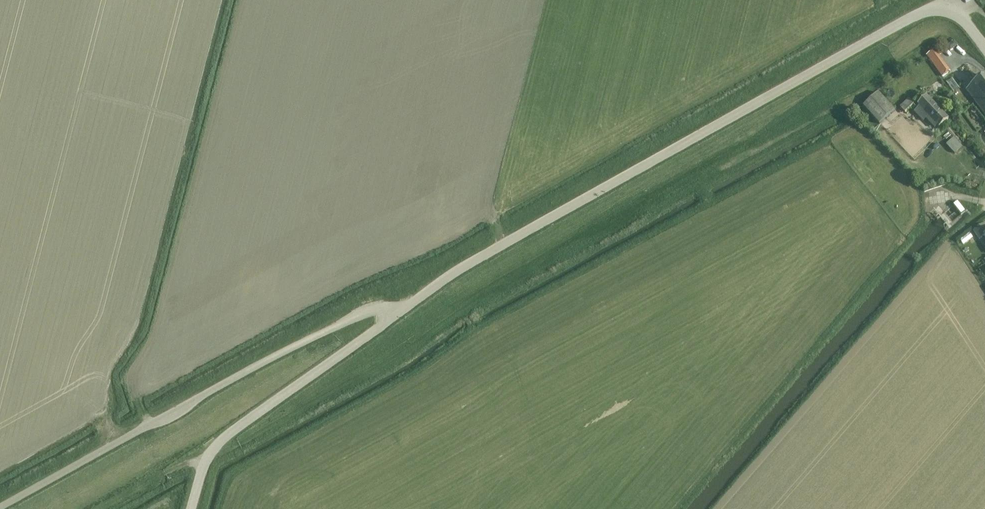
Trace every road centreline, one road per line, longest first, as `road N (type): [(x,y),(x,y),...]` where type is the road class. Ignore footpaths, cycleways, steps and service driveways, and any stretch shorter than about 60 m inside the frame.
road 1 (track): [(915,17),(741,158),(208,459)]
road 2 (unclassified): [(396,314),(504,244),(924,12),(957,18),(984,49)]
road 3 (unclassified): [(396,314),(374,309),(312,336),(0,507)]
road 4 (unclassified): [(191,508),(222,440),(396,314)]
road 5 (track): [(844,101),(907,160),(984,172)]
road 6 (track): [(741,158),(879,81)]

